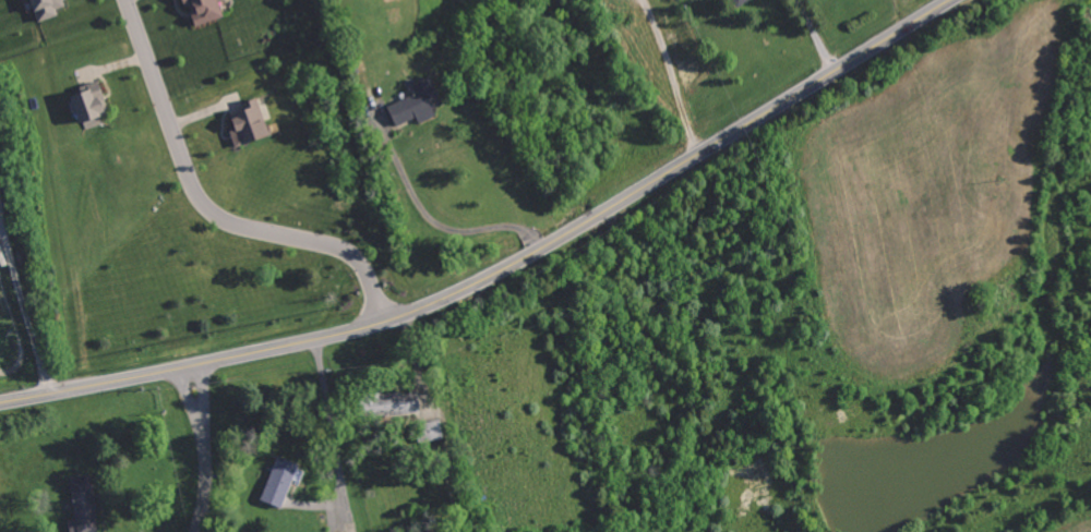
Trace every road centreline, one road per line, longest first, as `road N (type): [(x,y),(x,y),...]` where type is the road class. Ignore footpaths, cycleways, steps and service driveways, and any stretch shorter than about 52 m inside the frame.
road 1 (secondary): [(953,0),(449,295),(316,338),(0,403)]
road 2 (residential): [(385,319),(355,255),(233,223),(201,204),(125,0)]
road 3 (residential): [(190,365),(207,460),(195,531)]

